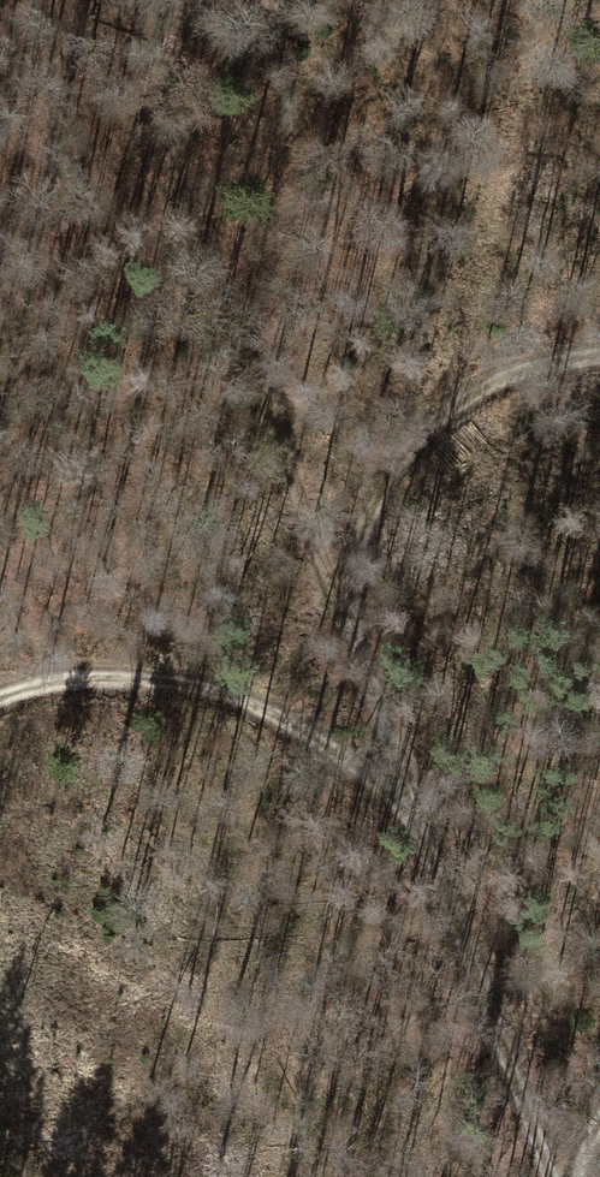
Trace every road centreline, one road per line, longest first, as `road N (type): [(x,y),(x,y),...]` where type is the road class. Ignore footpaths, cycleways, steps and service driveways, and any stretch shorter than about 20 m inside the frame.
road 1 (track): [(267,0),(193,124),(186,203),(267,394),(550,1176)]
road 2 (track): [(0,696),(46,682),(186,678),(325,727),(423,828)]
road 3 (track): [(355,632),(375,498),(444,421),(538,359),(599,352)]

